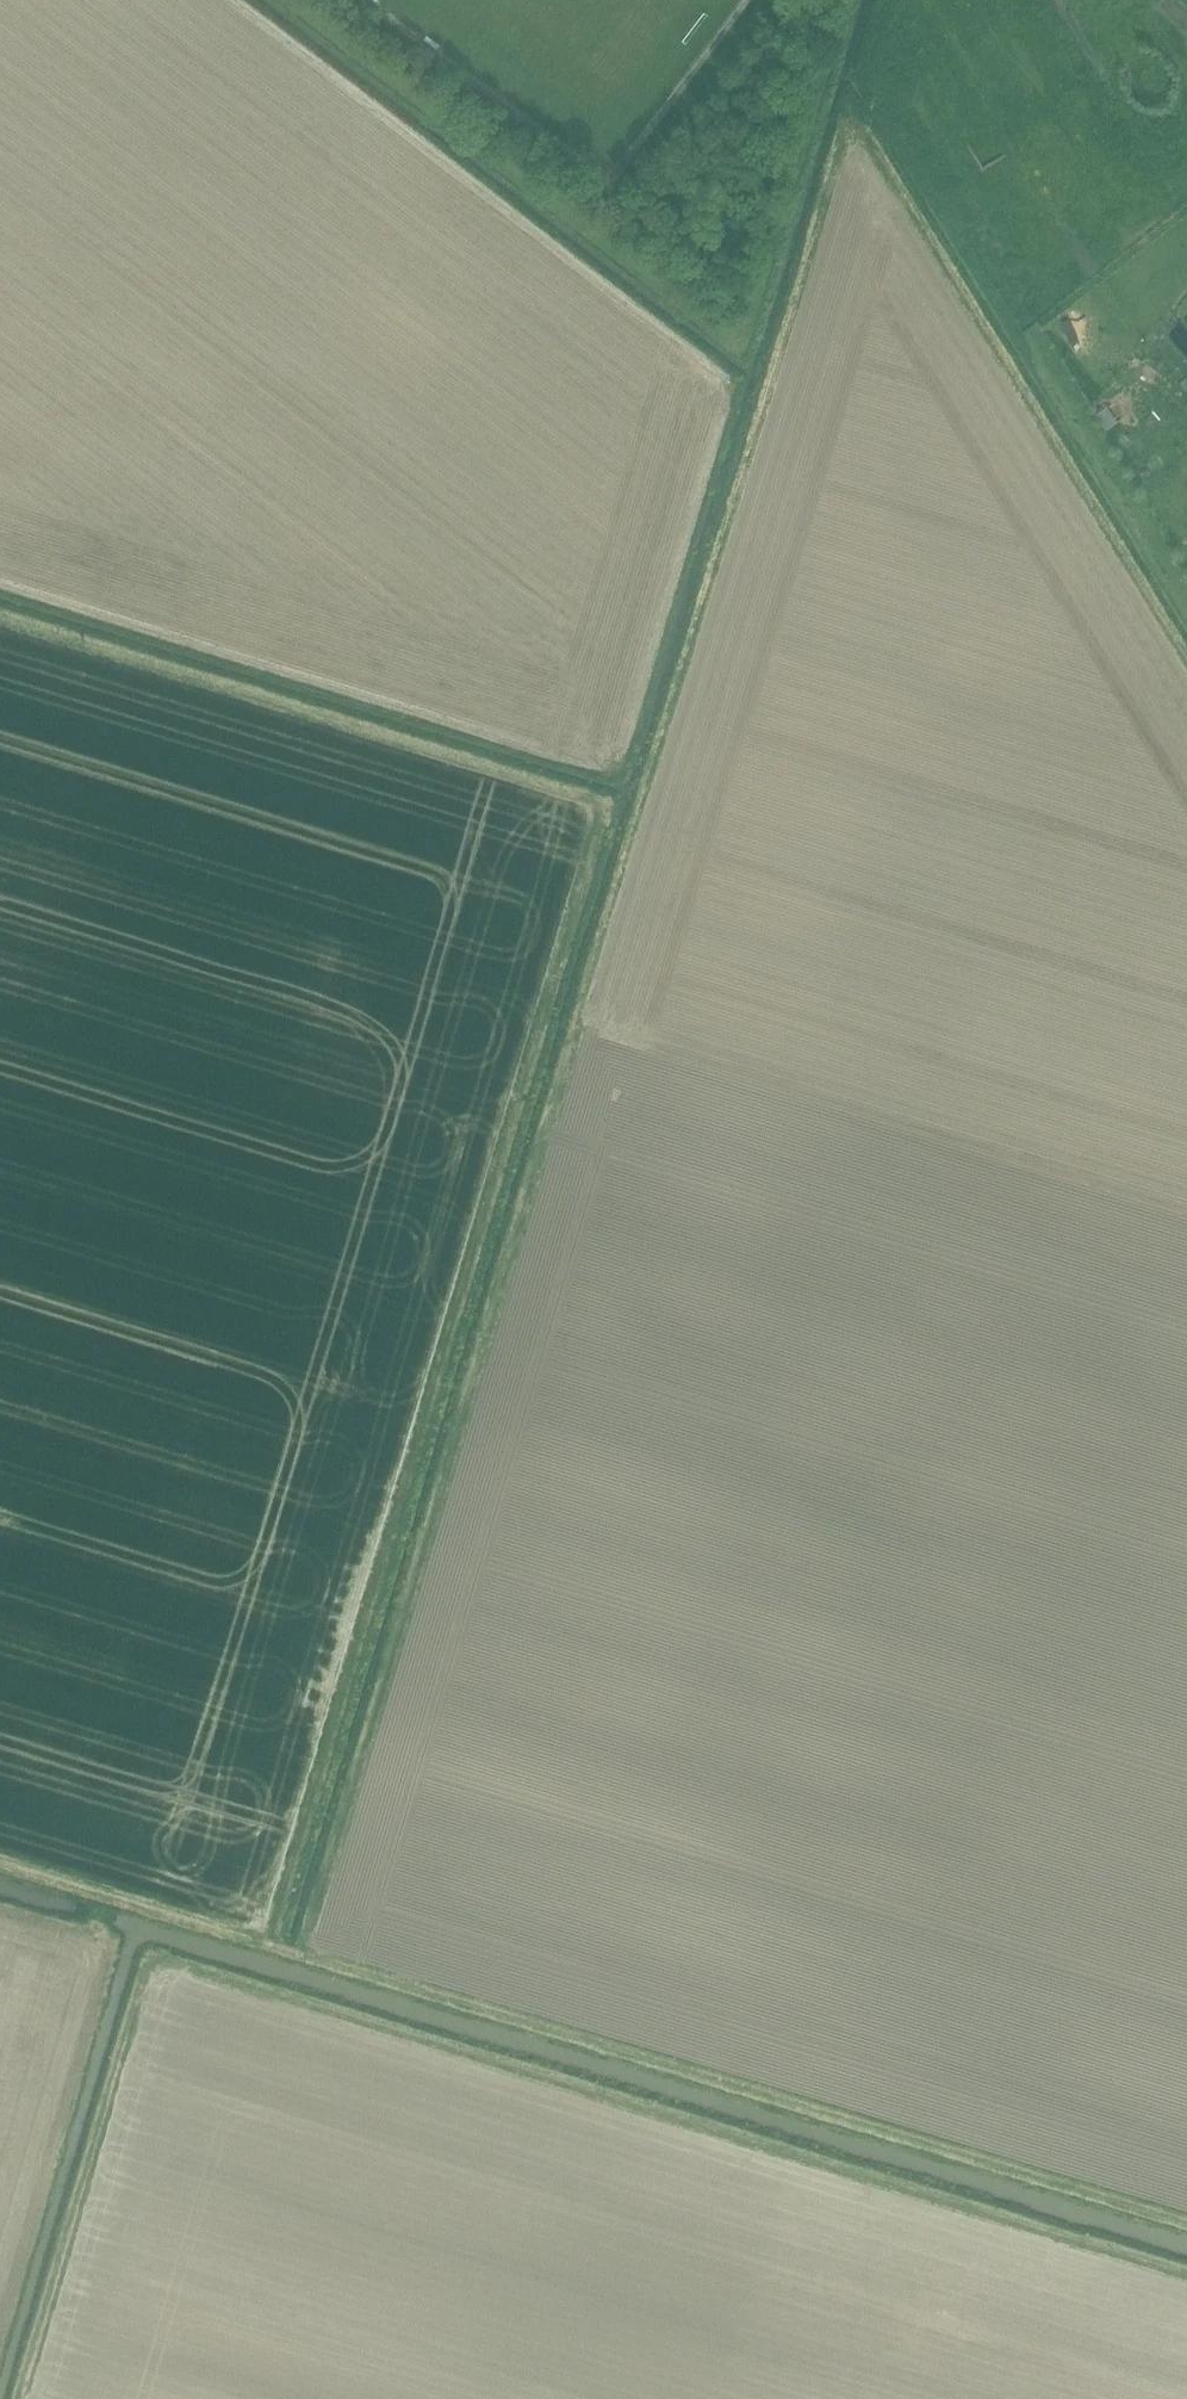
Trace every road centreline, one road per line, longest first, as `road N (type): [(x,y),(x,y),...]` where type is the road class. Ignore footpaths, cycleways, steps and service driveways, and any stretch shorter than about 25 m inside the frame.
road 1 (track): [(856,0),(749,356)]

